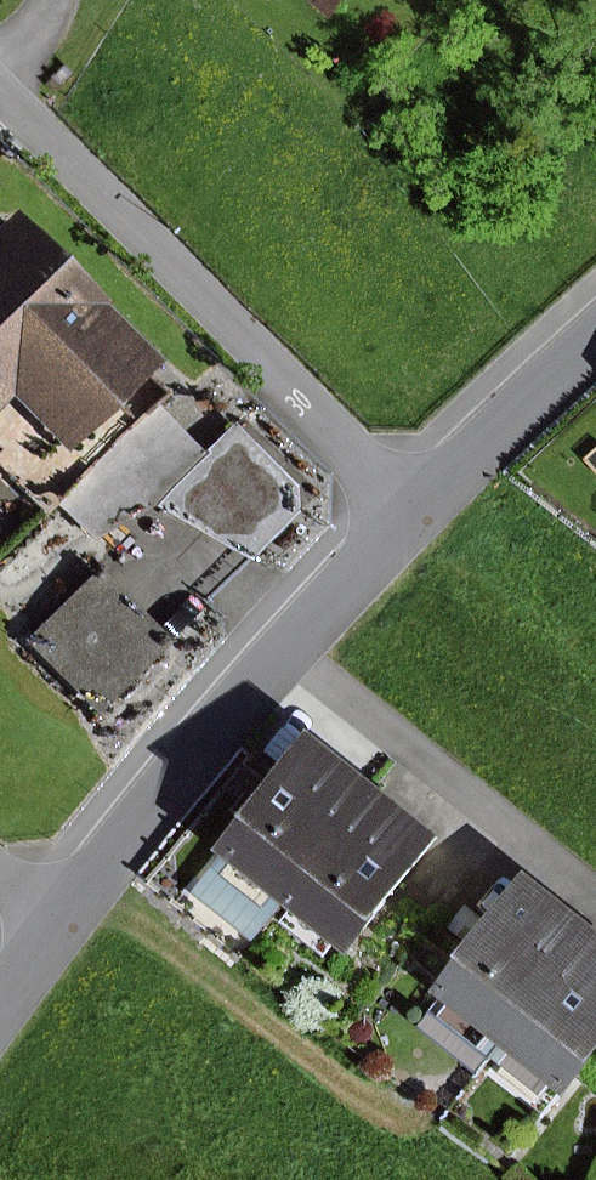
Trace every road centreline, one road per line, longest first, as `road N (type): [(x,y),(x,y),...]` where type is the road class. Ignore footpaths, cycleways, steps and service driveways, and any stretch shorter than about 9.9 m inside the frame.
road 1 (residential): [(0,998),(43,931),(406,513)]
road 2 (residential): [(0,90),(406,513)]
road 3 (residential): [(406,513),(595,339)]

